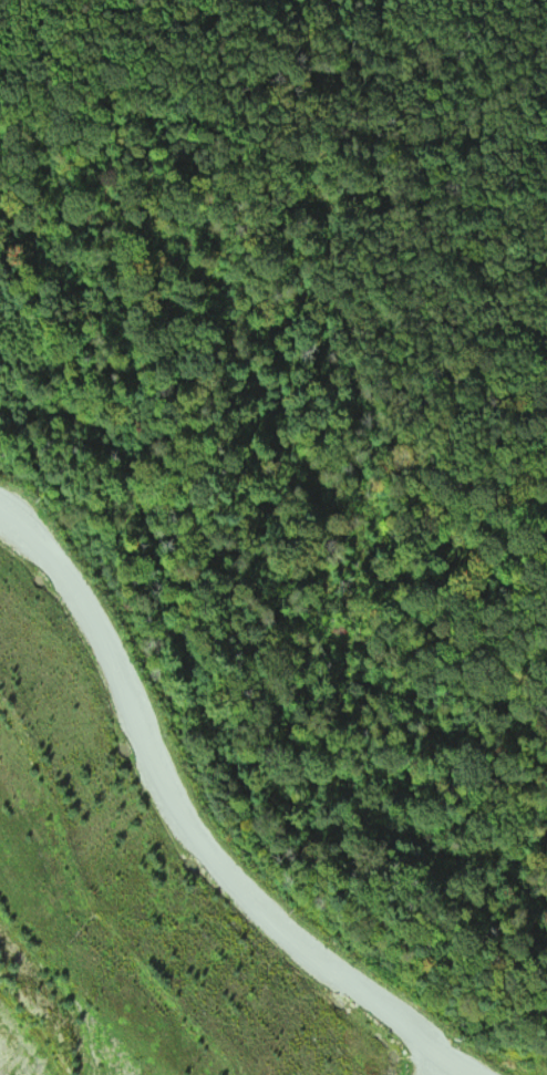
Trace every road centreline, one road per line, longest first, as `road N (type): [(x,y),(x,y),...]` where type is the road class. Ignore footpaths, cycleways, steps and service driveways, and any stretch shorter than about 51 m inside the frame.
road 1 (residential): [(0,559),(152,768),(271,984),(369,1074)]

